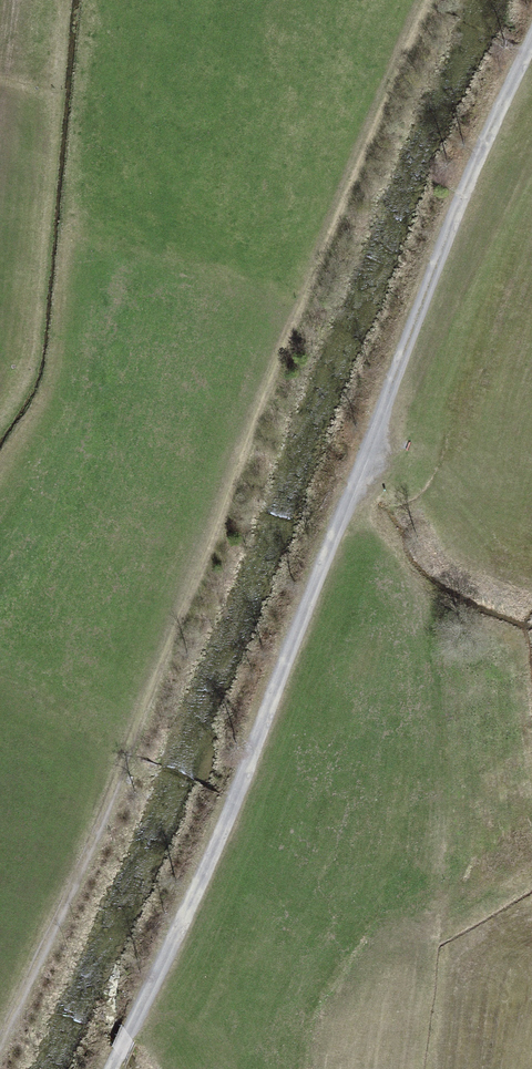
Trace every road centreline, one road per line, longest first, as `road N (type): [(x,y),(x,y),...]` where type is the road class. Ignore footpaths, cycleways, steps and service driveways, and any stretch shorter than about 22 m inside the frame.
road 1 (track): [(0,1036),(436,0)]
road 2 (track): [(531,31),(436,262),(236,801),(111,1068)]

